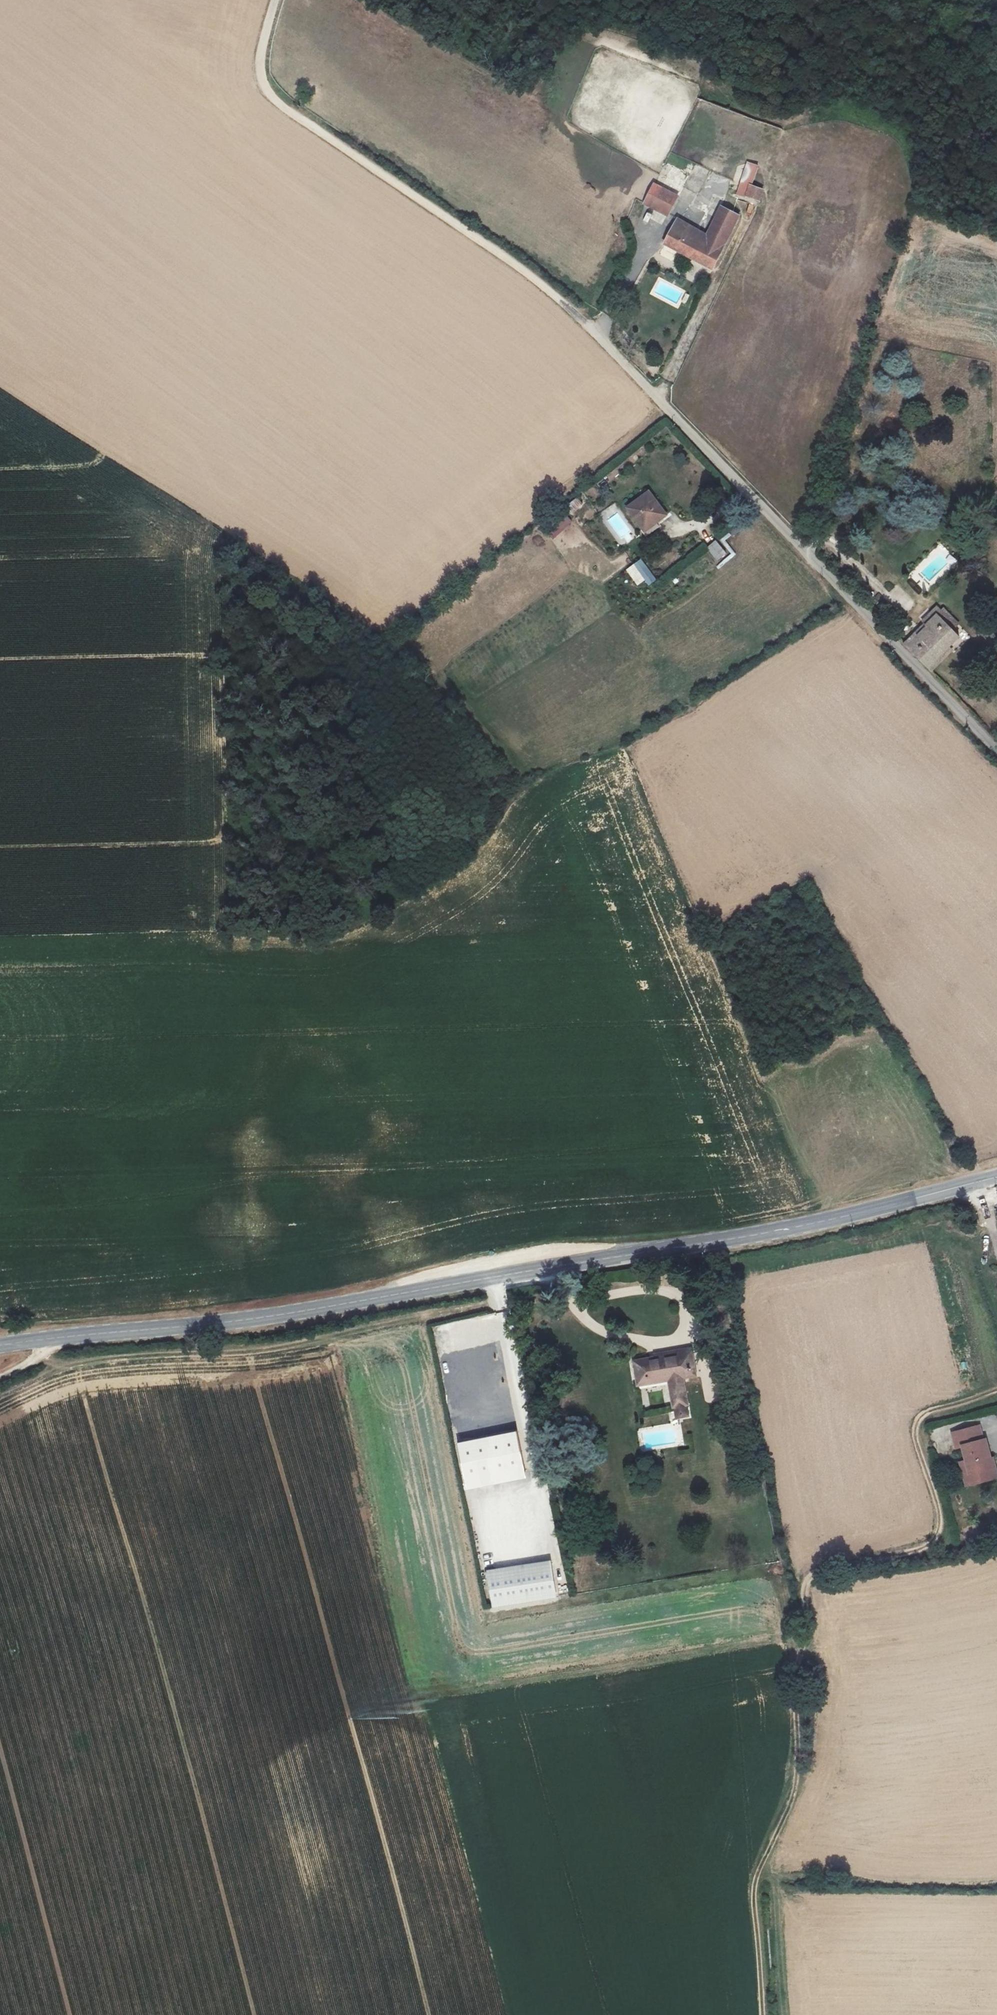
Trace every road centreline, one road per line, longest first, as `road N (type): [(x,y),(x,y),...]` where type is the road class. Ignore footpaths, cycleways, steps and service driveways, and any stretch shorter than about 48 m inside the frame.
road 1 (secondary): [(0,1345),(407,1297),(708,1246),(996,1178)]
road 2 (unclassified): [(996,747),(587,327)]
road 3 (track): [(587,327),(531,276),(278,103),(260,64),(275,0)]

